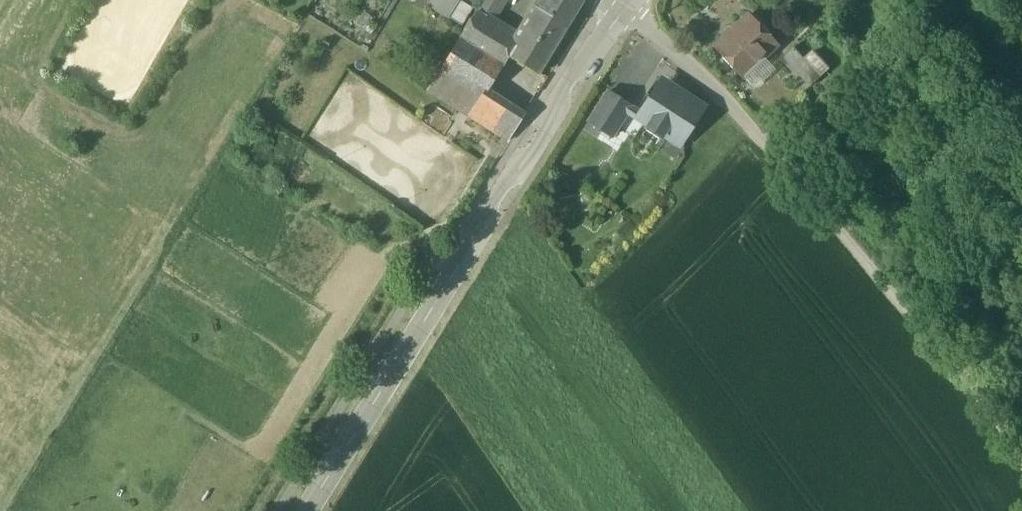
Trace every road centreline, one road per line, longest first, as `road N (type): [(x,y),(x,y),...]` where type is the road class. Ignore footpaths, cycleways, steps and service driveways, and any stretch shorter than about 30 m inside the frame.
road 1 (unclassified): [(1021,453),(800,181),(706,80),(623,11)]
road 2 (tertiary): [(623,11),(567,84),(542,146),(496,196),(309,510)]

